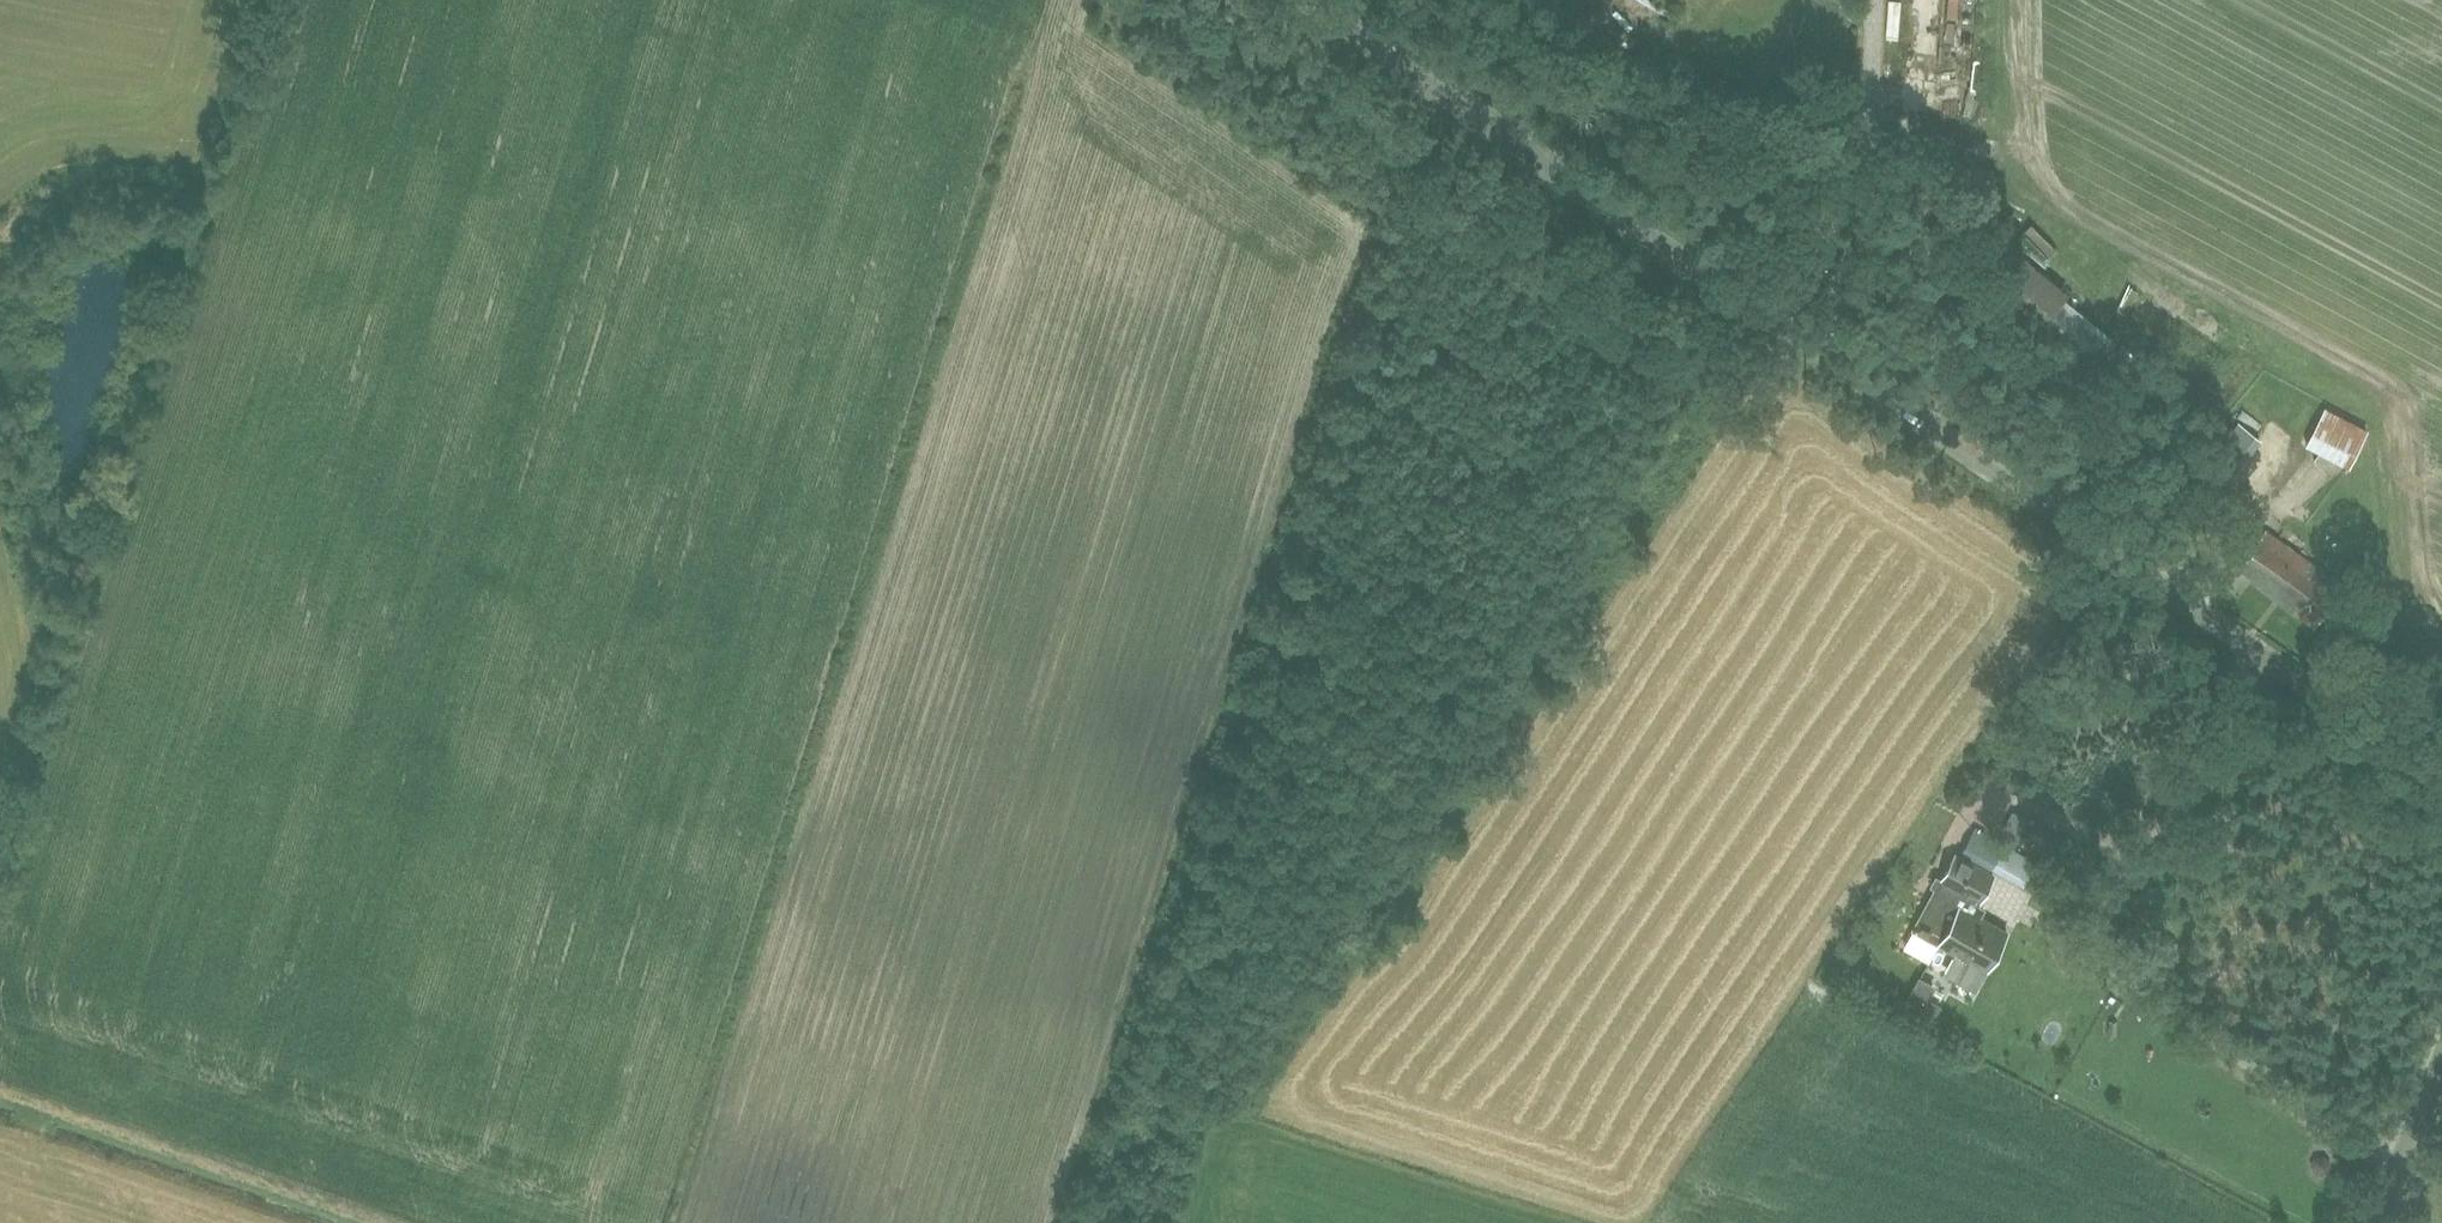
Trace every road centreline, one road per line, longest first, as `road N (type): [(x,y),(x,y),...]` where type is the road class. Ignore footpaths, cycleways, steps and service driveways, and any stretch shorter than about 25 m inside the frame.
road 1 (unclassified): [(2441,784),(1305,0)]
road 2 (unclassified): [(2379,1222),(2441,1064)]

